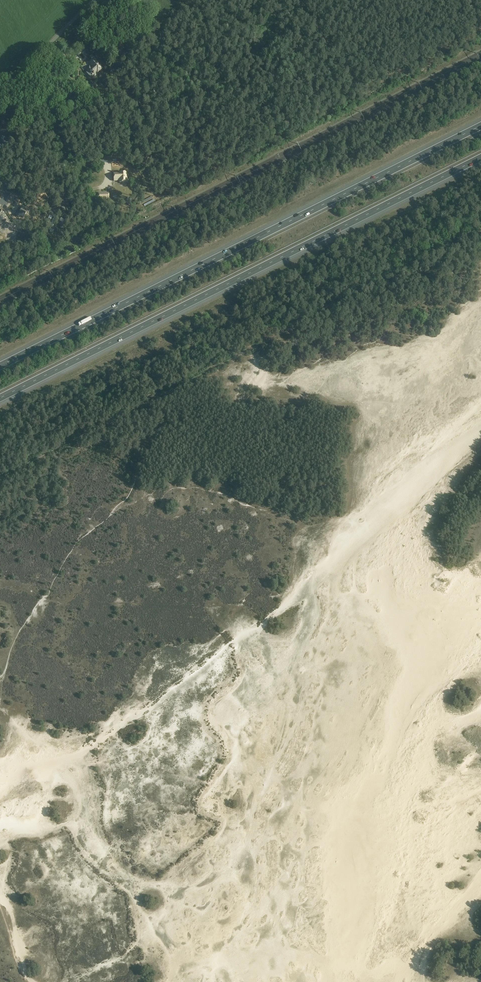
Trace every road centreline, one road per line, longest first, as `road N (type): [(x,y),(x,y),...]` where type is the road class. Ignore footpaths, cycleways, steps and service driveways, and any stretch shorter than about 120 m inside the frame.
road 1 (motorway): [(0,400),(480,159)]
road 2 (motorway): [(480,124),(0,365)]
road 3 (unclassified): [(0,81),(94,0)]

